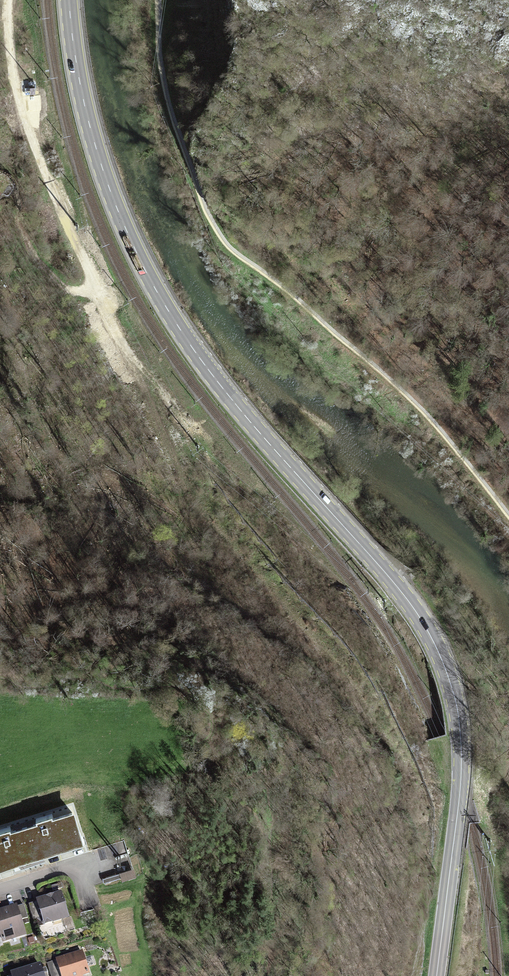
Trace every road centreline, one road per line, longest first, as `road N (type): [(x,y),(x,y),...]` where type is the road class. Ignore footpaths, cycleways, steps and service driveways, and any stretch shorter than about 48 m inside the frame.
road 1 (primary): [(437,975),(461,781),(458,718),(445,668),(401,591),(219,384),(155,289),(102,166),(69,0)]
road 2 (track): [(508,519),(414,393),(219,237),(161,68),(157,0)]
road 3 (track): [(125,332),(89,287),(54,205),(14,81),(10,0)]

